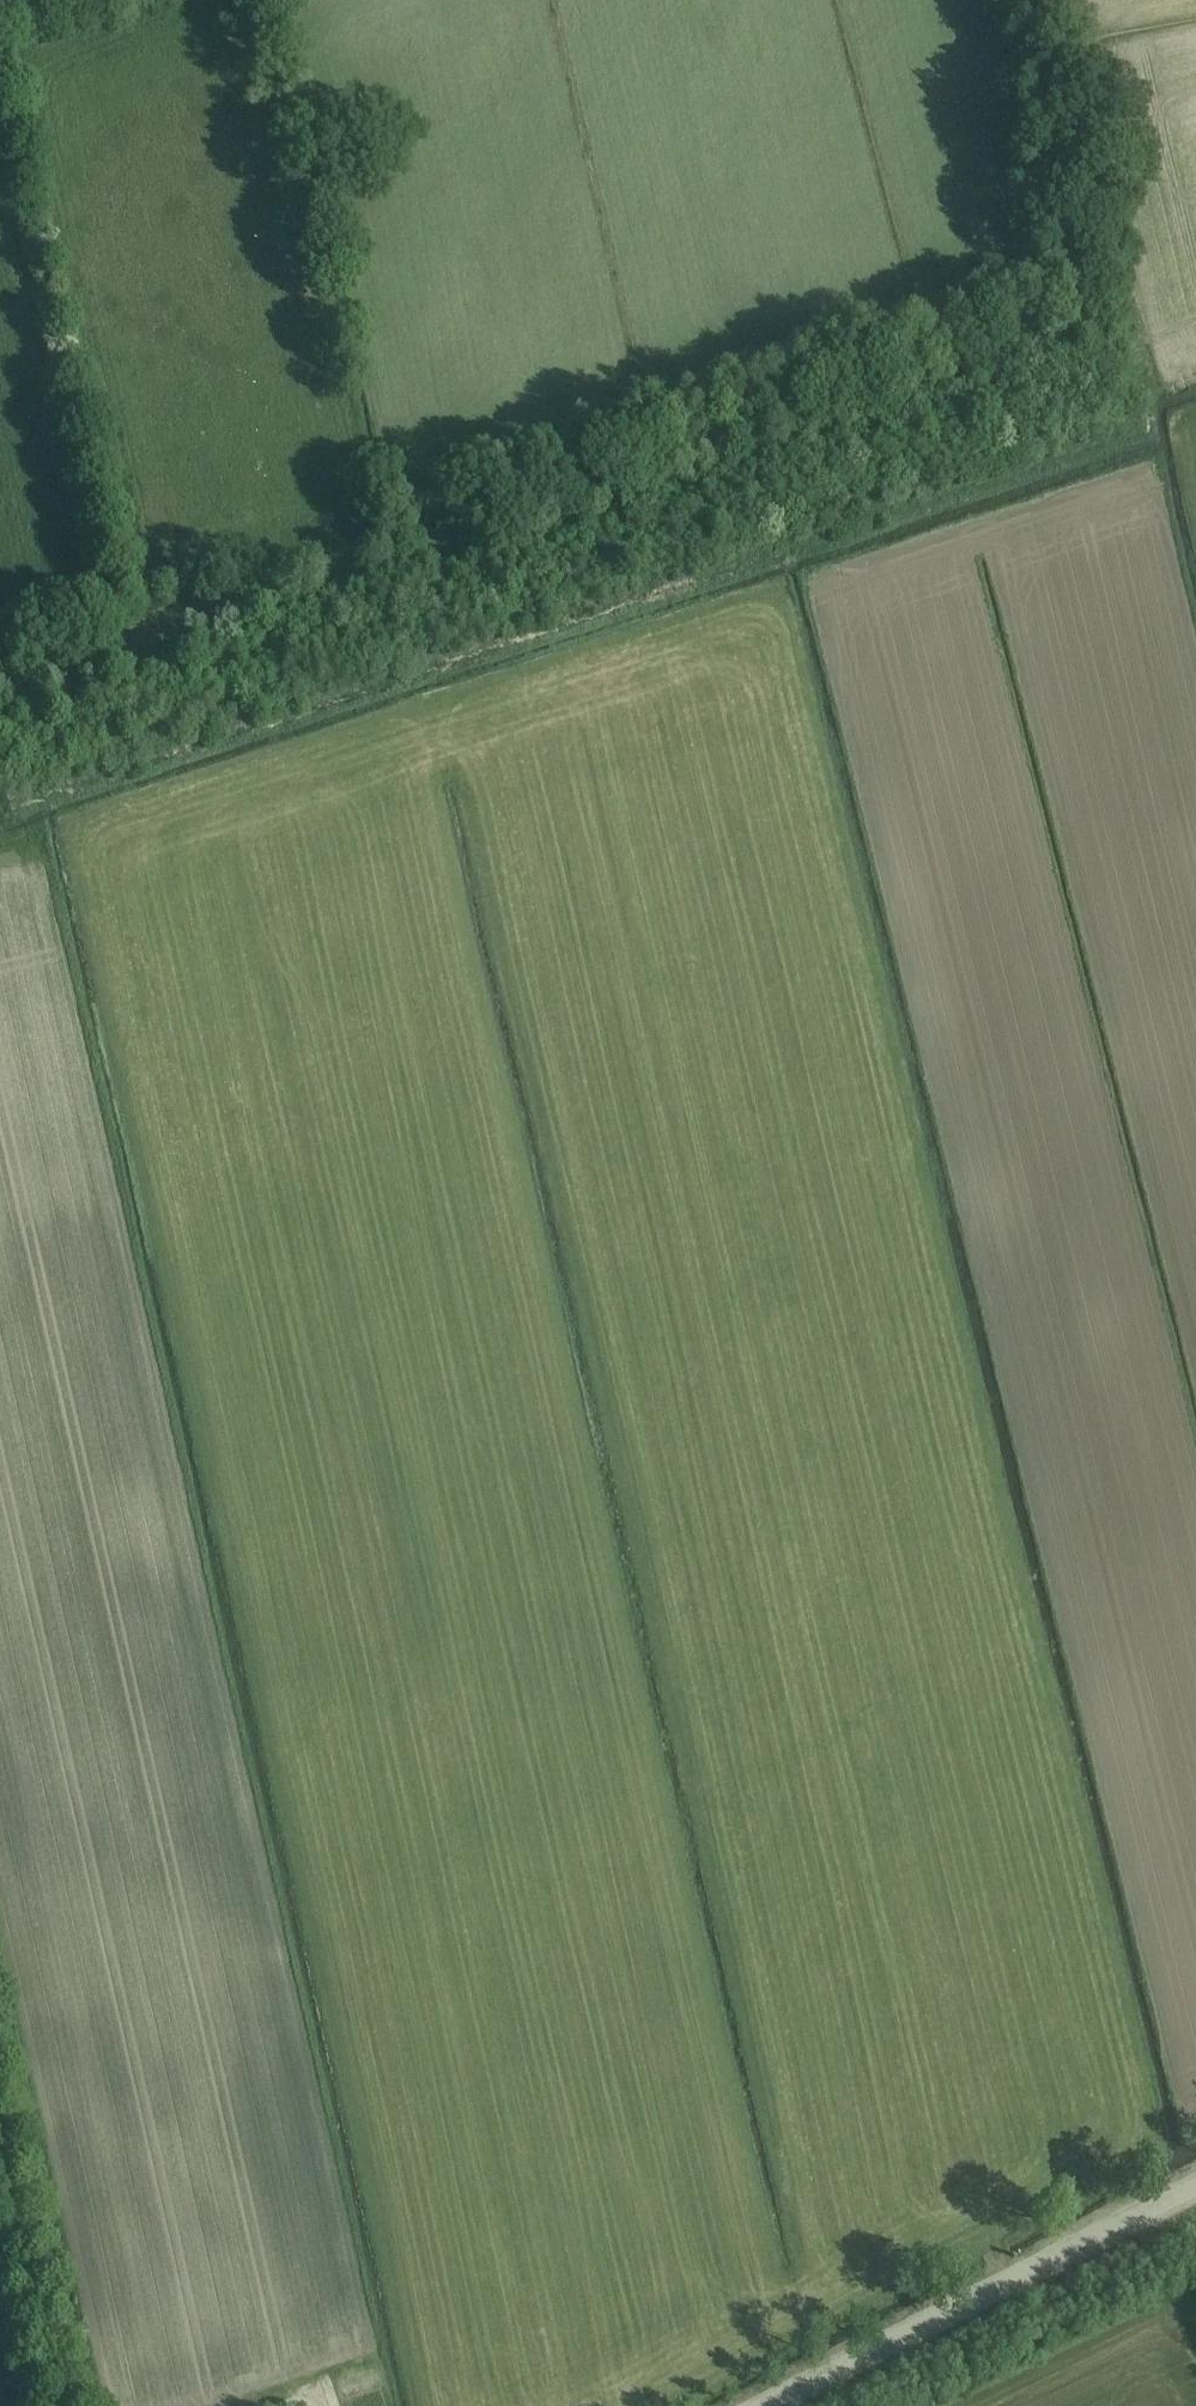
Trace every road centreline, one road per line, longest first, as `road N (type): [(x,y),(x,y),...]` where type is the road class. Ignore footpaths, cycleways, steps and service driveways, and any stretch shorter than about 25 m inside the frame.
road 1 (unclassified): [(761,2405),(1195,2186)]
road 2 (track): [(56,2405),(0,2160)]

